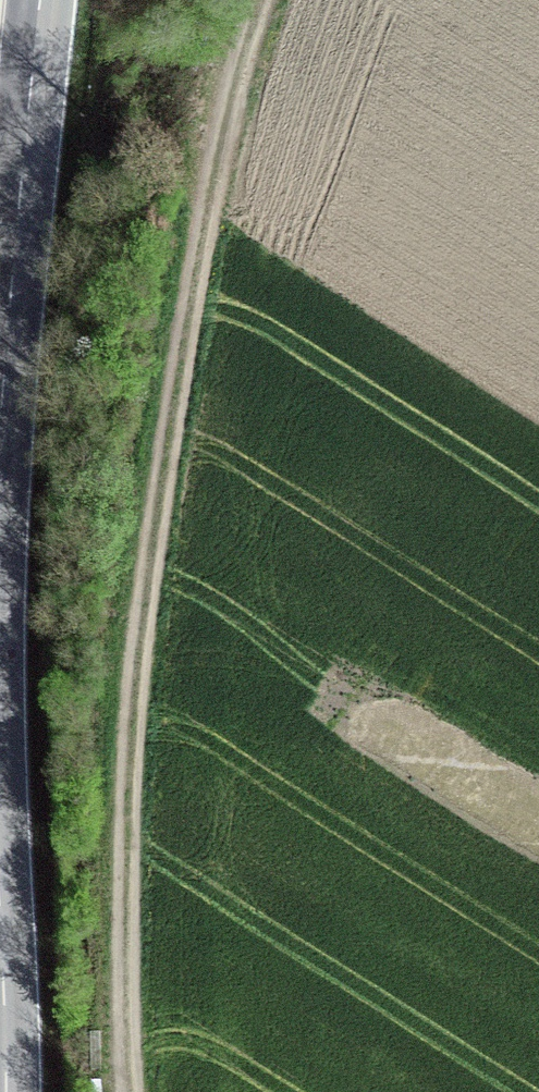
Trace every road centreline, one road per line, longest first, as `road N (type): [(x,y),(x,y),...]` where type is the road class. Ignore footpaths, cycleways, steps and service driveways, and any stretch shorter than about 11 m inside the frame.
road 1 (track): [(131,1091),(132,717),(209,179),(271,0)]
road 2 (tertiary): [(0,371),(33,0)]

